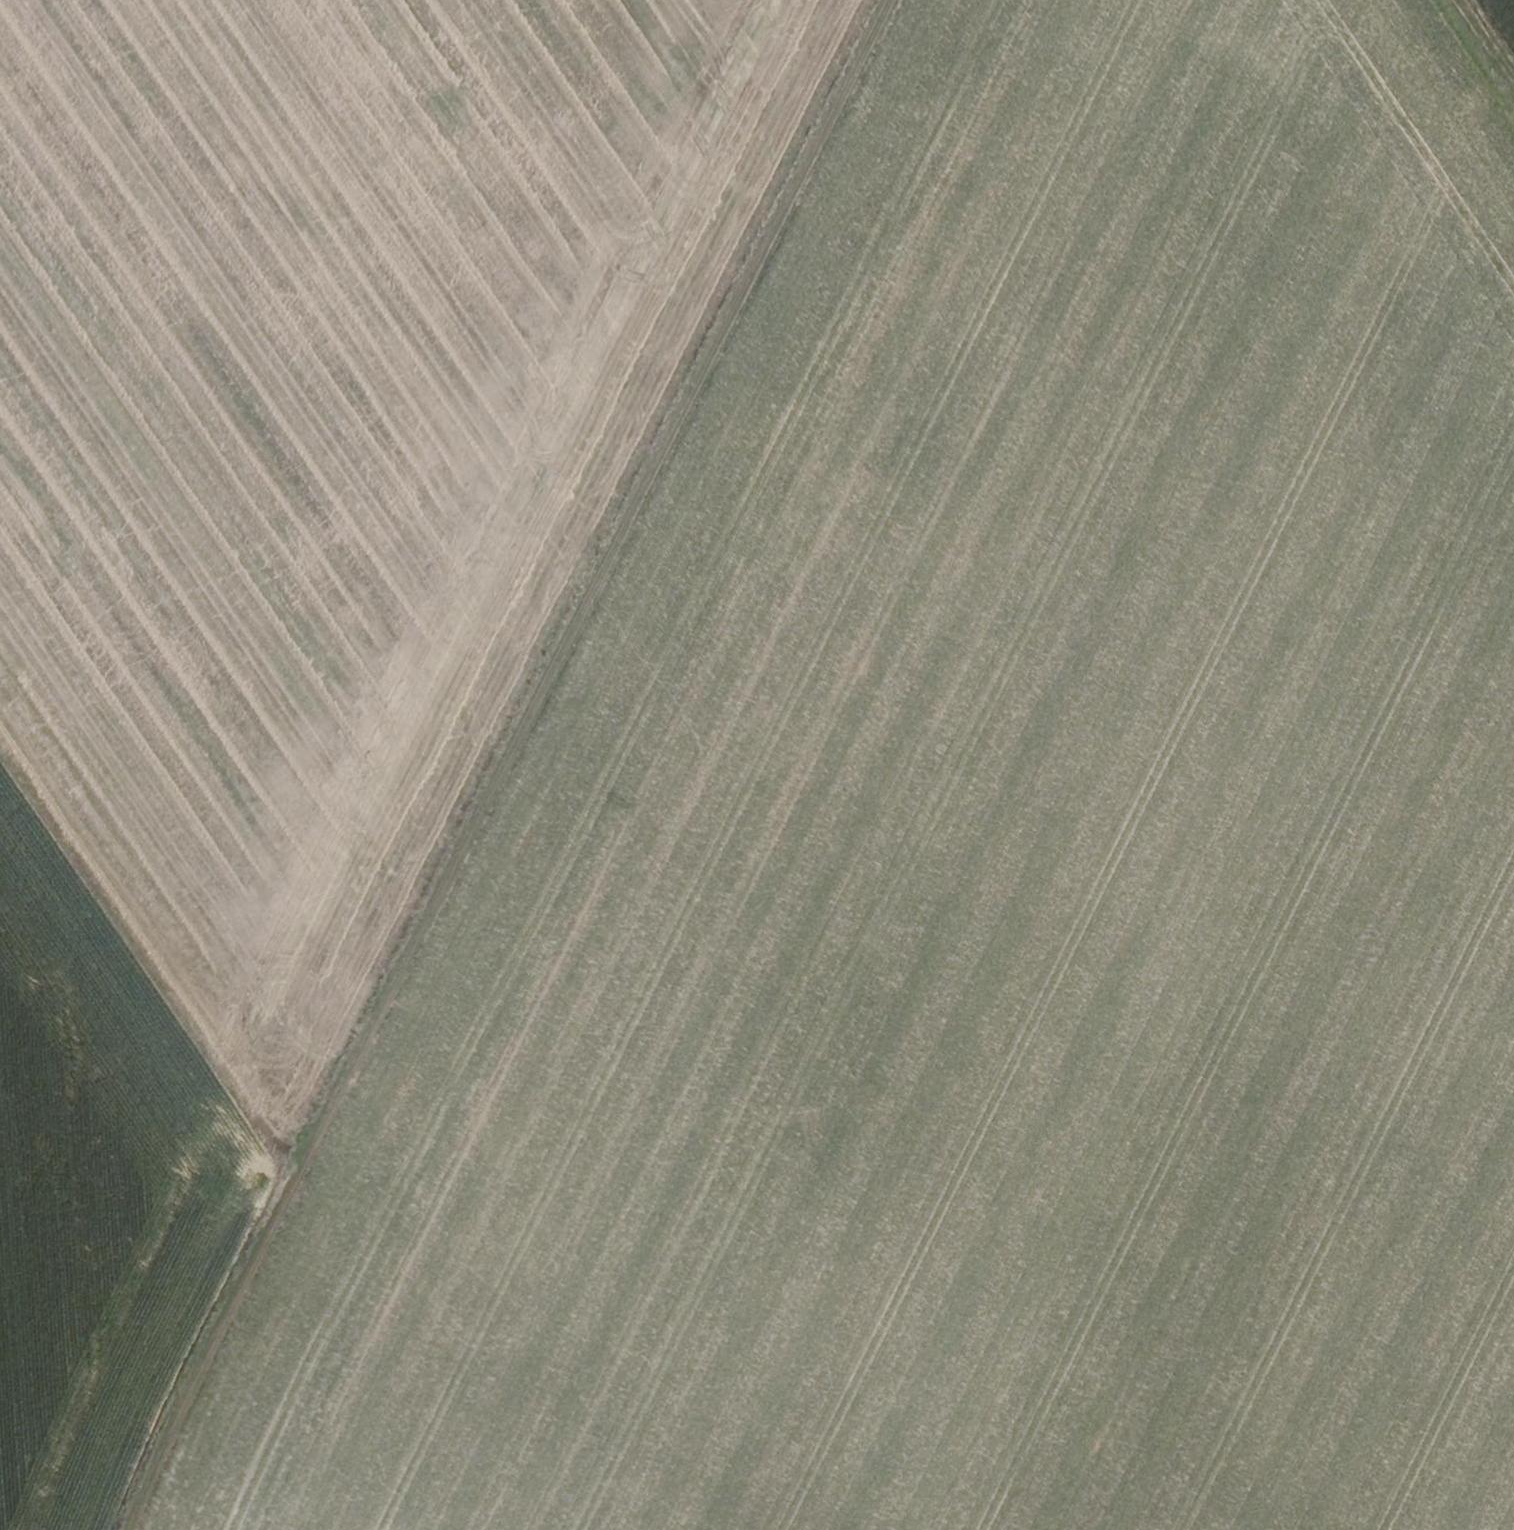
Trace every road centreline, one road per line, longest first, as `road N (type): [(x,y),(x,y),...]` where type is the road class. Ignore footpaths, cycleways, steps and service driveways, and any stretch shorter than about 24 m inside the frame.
road 1 (track): [(896,0),(150,1431),(116,1529)]
road 2 (track): [(1439,0),(1513,111)]

